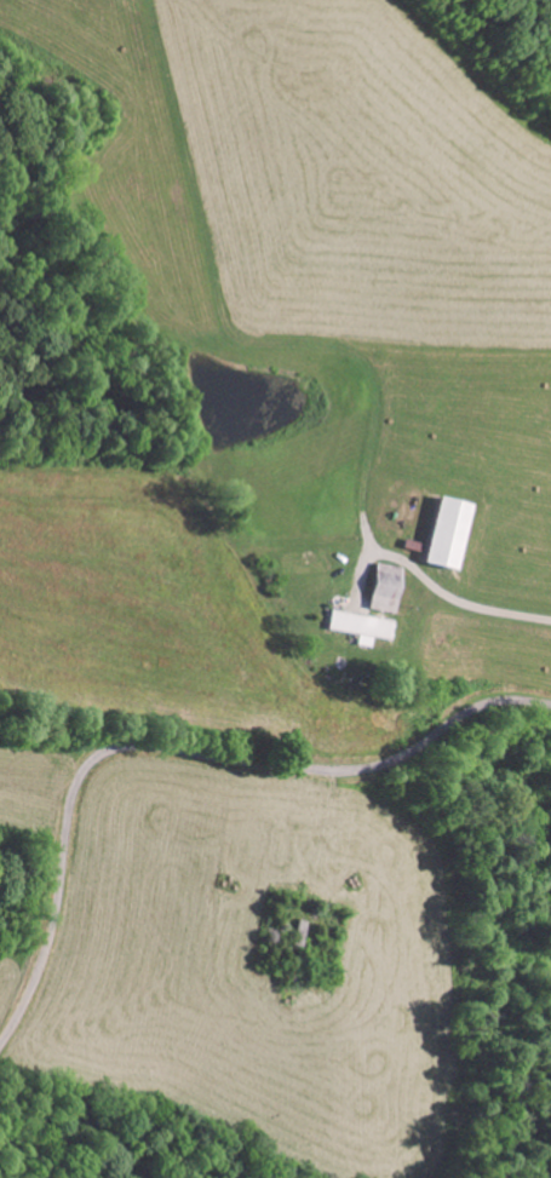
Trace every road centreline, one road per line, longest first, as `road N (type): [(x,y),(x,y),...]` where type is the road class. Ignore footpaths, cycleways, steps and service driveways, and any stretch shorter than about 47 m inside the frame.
road 1 (residential): [(0,1047),(42,965),(79,782),(111,752),(154,749),(328,771),(396,768),(476,711),(550,699)]
road 2 (residential): [(241,763),(0,518)]

